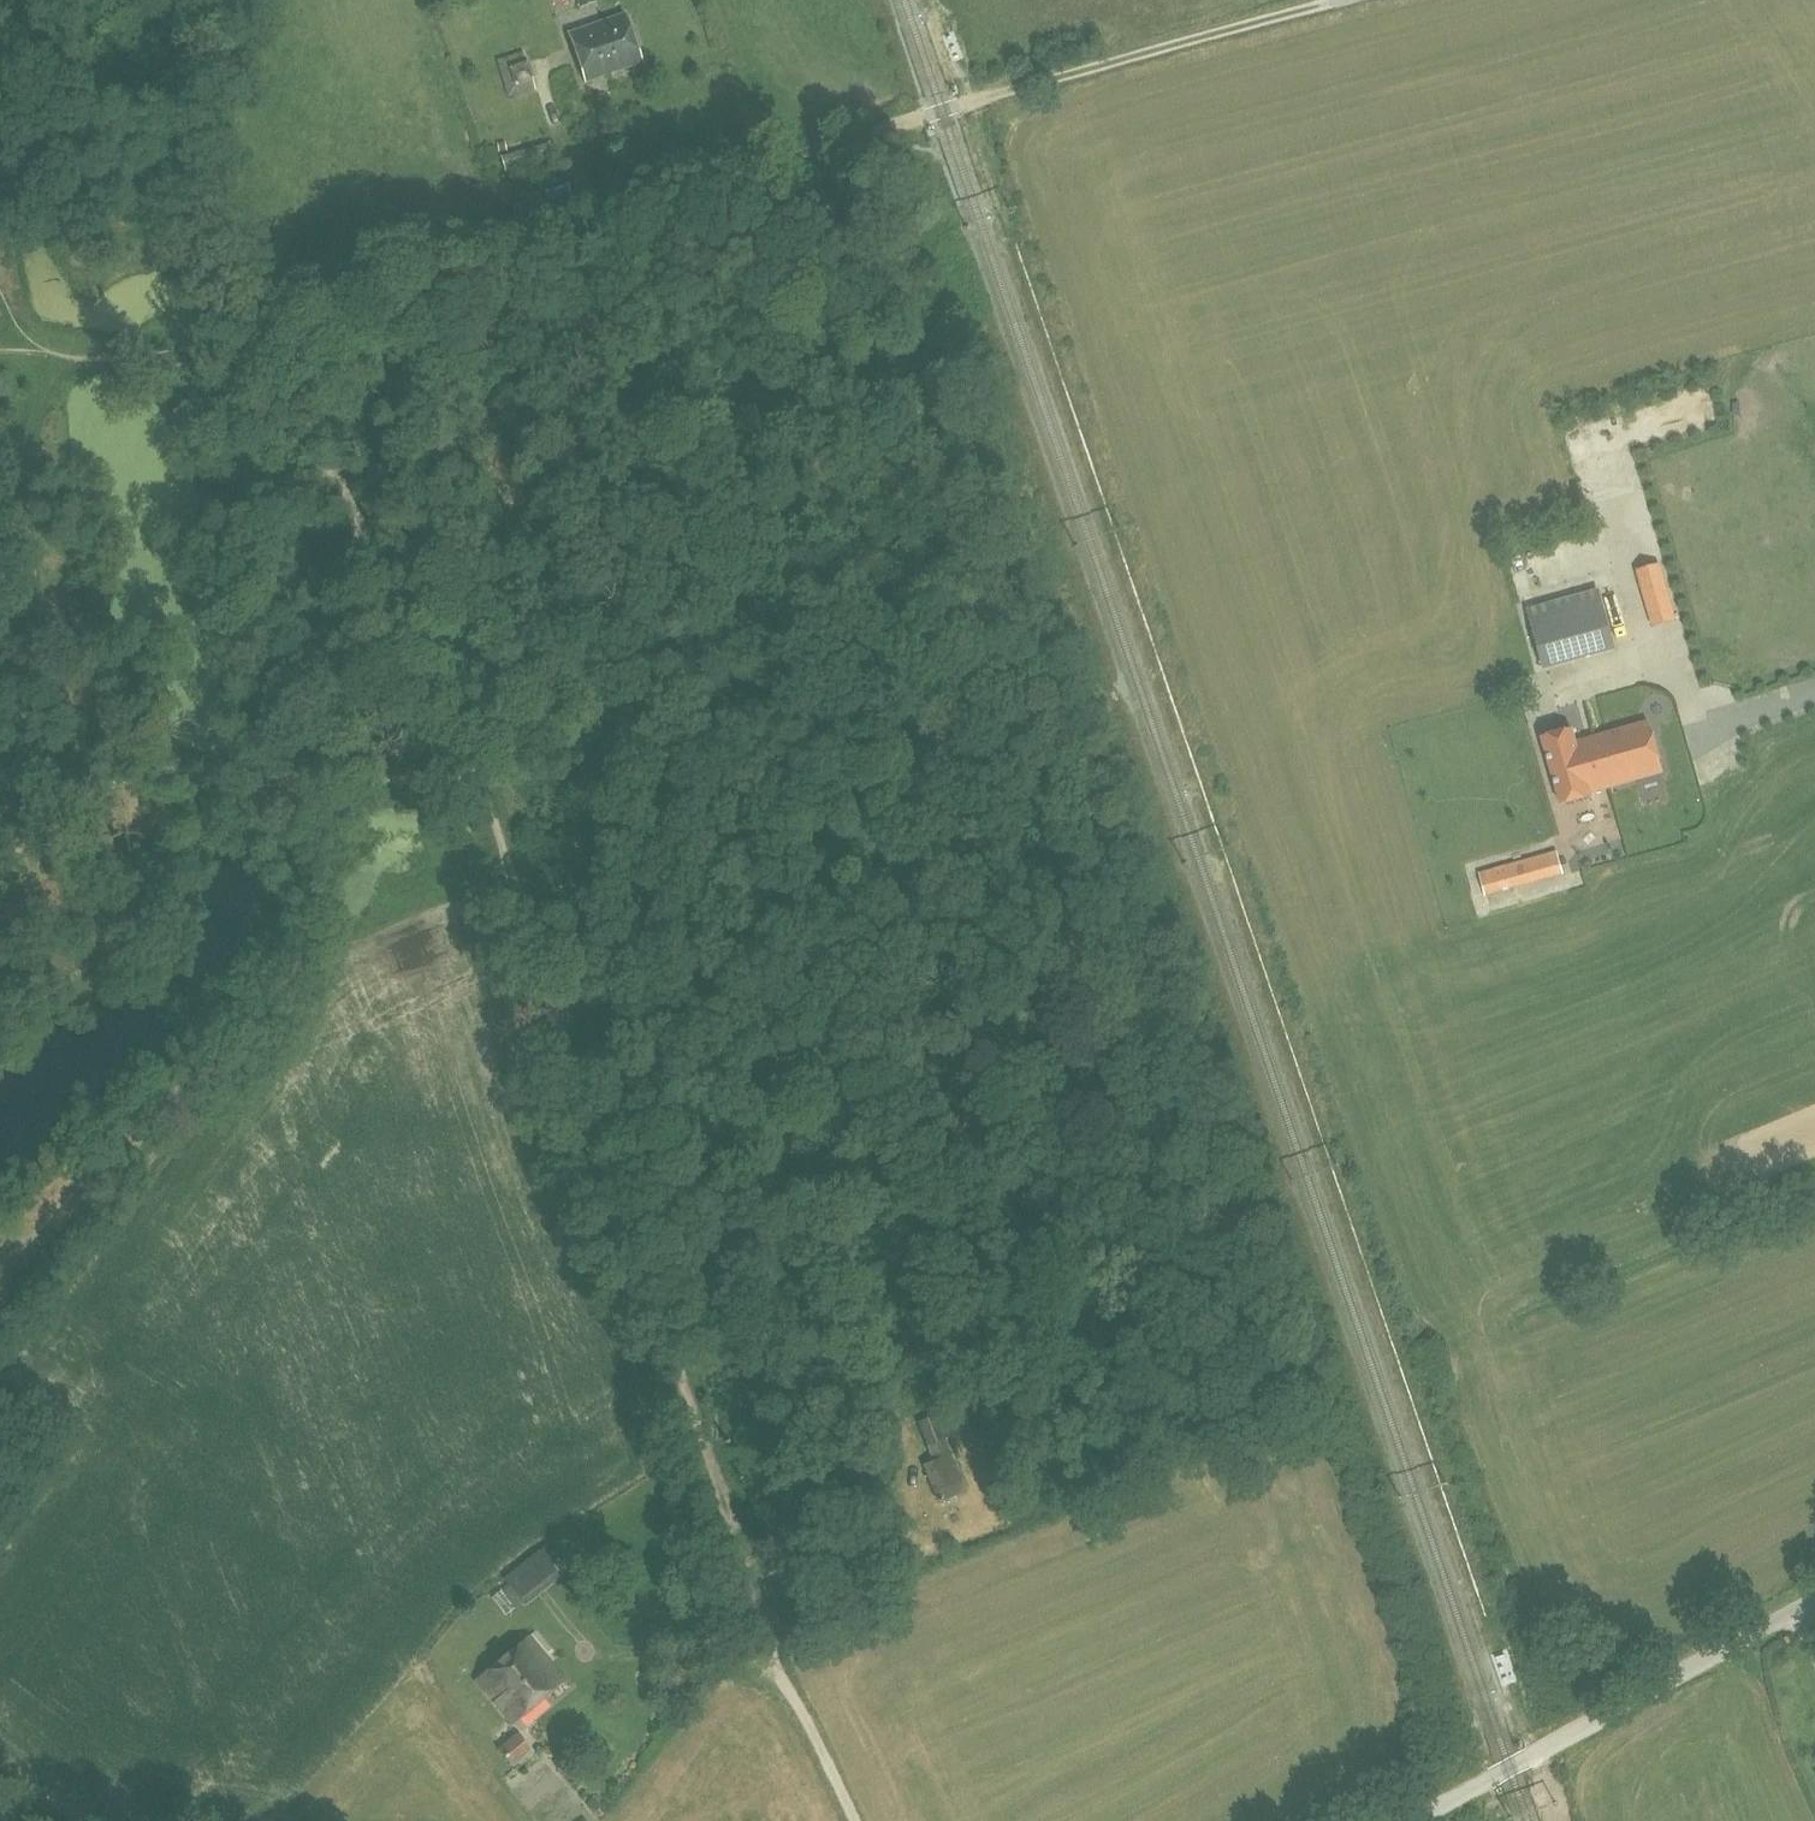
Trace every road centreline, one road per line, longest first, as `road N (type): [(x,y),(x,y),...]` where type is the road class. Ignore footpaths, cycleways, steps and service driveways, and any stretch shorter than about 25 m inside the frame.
road 1 (track): [(853,1820),(774,1648),(753,1559),(595,1105),(568,1065),(506,848),(466,745)]
road 2 (track): [(529,221),(1335,0)]
road 3 (track): [(466,745),(370,537),(257,343),(244,298)]
road 4 (unclassified): [(1401,1820),(1814,1600)]
road 5 (unclassified): [(1814,692),(1677,744)]

